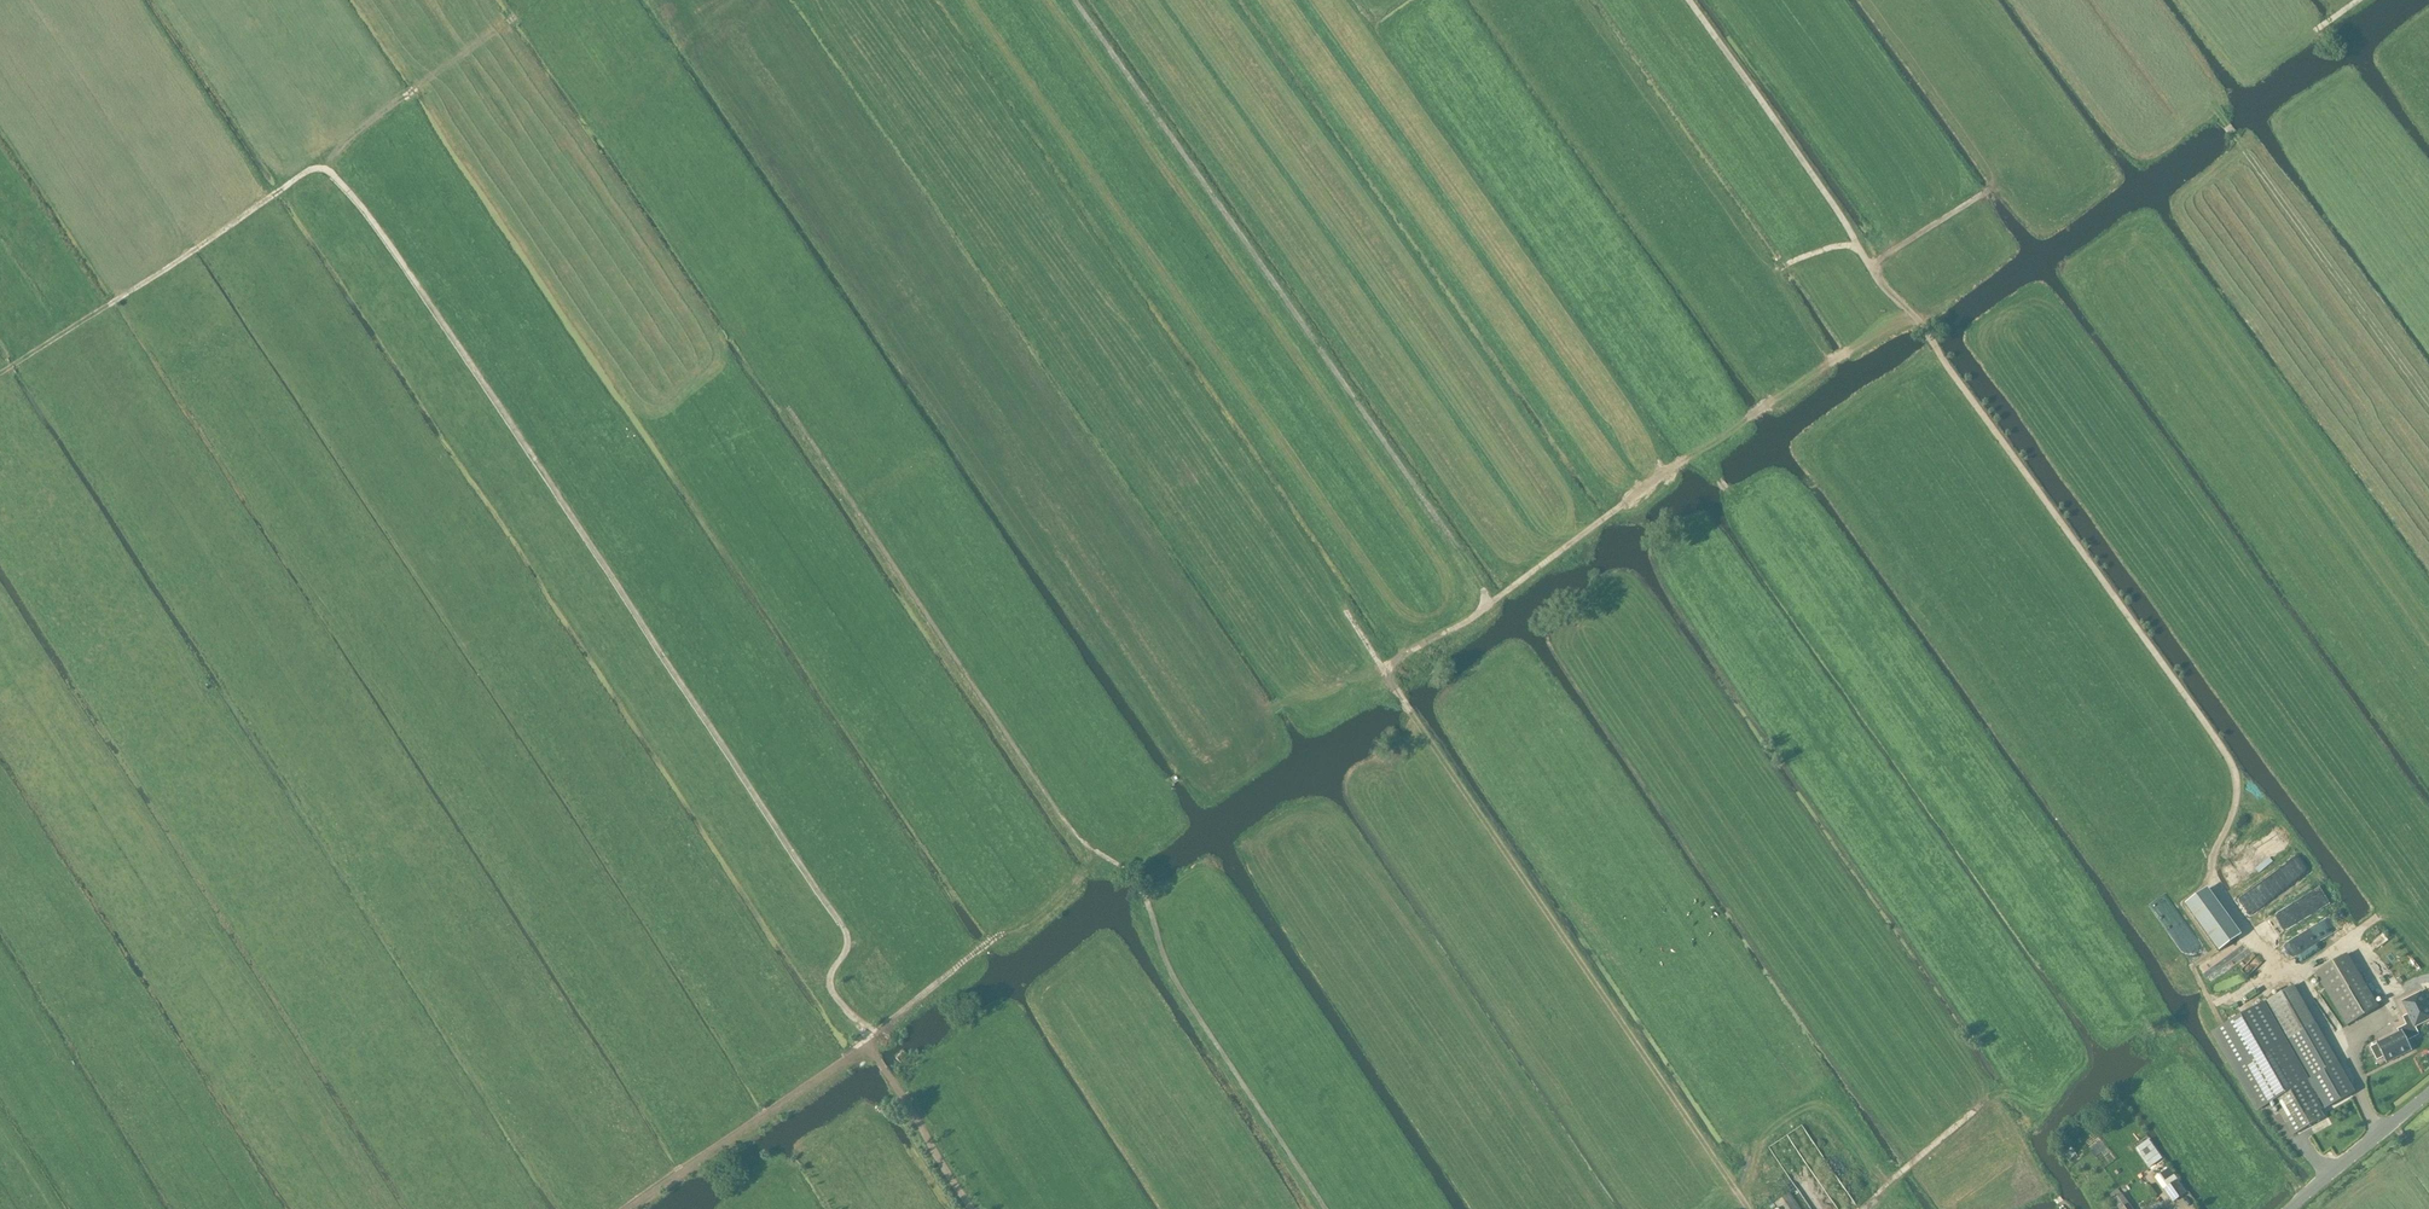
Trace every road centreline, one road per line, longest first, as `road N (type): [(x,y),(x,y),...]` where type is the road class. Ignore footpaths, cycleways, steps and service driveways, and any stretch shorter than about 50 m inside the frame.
road 1 (track): [(1325,1208),(1201,1025),(1165,961),(1146,901),(1124,868),(1068,830),(590,116),(730,0)]
road 2 (track): [(866,1038),(828,979),(847,945),(846,930),(378,228),(335,176),(310,170),(0,373)]
road 3 (track): [(1748,1208),(1385,668),(1913,314)]
road 4 (track): [(2351,1070),(2301,982),(2251,934),(2207,871),(2234,808),(2229,757),(1913,314)]
road 5 (track): [(1492,602),(1068,0)]
road 6 (track): [(970,1208),(866,1038),(1045,909),(1098,853)]
road 7 (track): [(1913,314),(1885,291),(1689,0)]
road 8 (track): [(2428,402),(2221,117)]
road 9 (track): [(866,1038),(626,1208)]
road 10 (tertiary): [(2291,1208),(2428,1092)]
road 11 (track): [(1995,186),(1870,266)]

